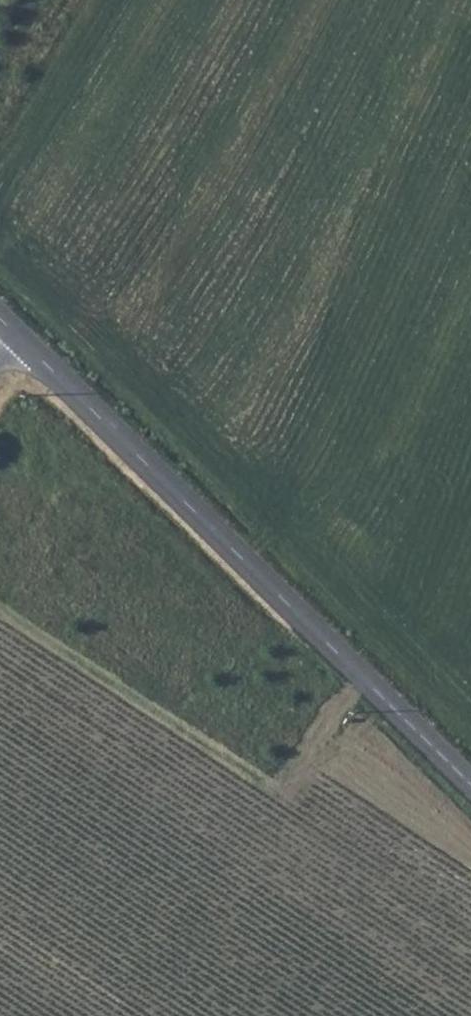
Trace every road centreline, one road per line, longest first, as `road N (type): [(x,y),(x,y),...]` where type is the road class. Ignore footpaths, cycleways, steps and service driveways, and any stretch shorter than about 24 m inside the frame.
road 1 (tertiary): [(470,789),(0,325)]
road 2 (track): [(248,568),(266,535),(378,147),(470,189)]

